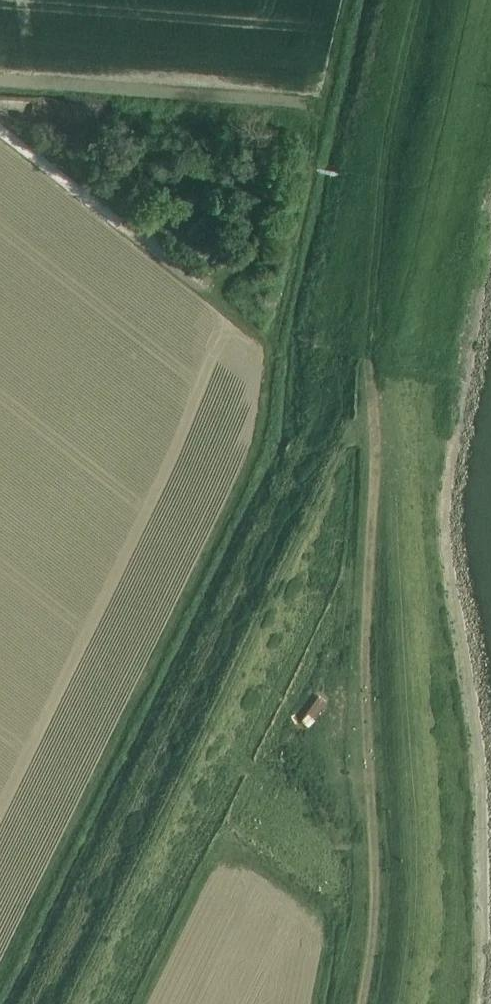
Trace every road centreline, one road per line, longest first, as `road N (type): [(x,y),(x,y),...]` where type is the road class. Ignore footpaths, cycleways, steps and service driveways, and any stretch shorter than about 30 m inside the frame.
road 1 (track): [(442,0),(372,388),(60,1003)]
road 2 (track): [(360,1003),(372,945),(366,670),(372,388)]

